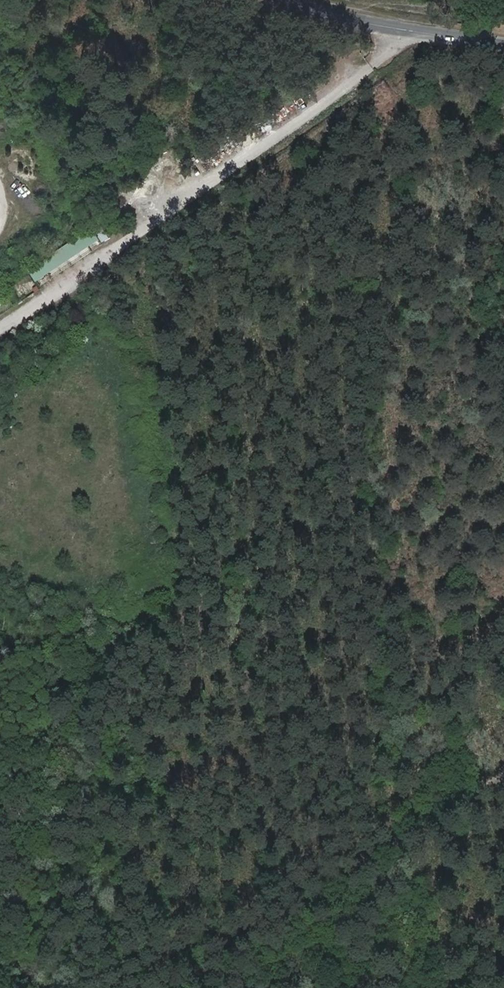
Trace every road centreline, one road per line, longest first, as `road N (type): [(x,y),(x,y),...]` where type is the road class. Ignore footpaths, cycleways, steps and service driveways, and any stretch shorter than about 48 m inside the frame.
road 1 (tertiary): [(503,46),(287,0)]
road 2 (track): [(397,850),(241,956)]
road 3 (track): [(397,850),(503,776)]

